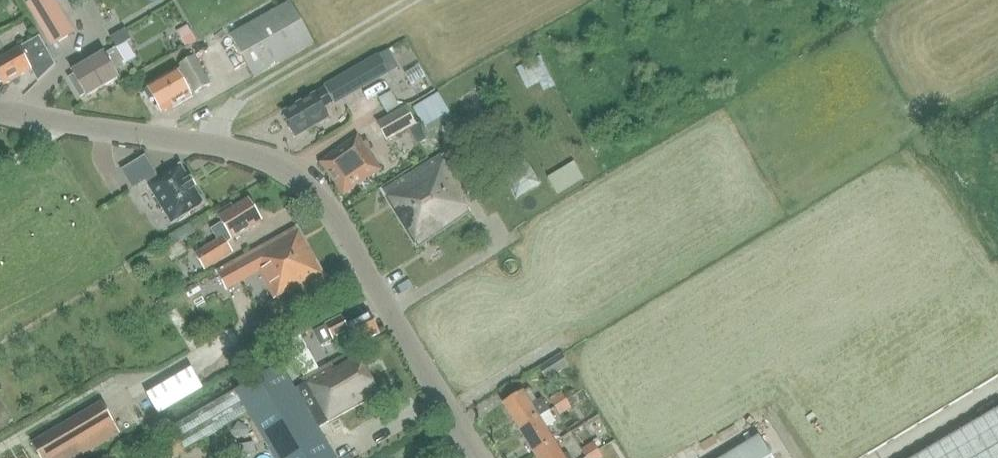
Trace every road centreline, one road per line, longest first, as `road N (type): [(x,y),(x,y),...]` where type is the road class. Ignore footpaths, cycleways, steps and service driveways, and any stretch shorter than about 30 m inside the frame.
road 1 (unclassified): [(477,457),(325,204),(291,170),(229,150),(0,113)]

